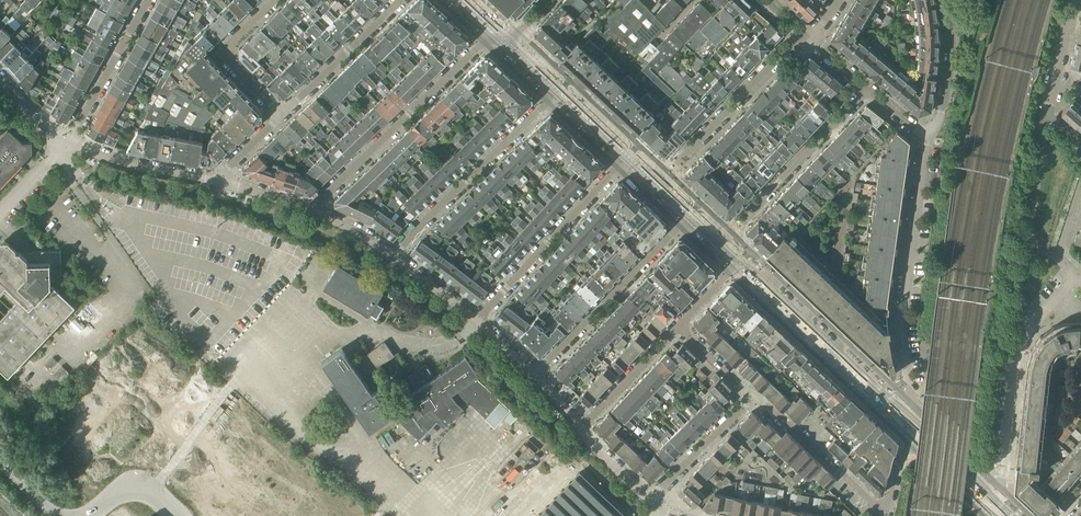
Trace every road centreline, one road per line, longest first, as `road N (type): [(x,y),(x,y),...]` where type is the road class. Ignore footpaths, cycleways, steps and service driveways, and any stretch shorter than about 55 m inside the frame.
road 1 (residential): [(312,212),(496,31)]
road 2 (residential): [(907,378),(902,320),(929,138)]
road 3 (residential): [(559,91),(393,256)]
road 4 (residential): [(628,156),(476,321)]
road 5 (residential): [(533,375),(690,215)]
road 6 (residential): [(720,243),(868,90)]
road 7 (residential): [(1004,465),(1017,347),(1078,276)]
road 8 (residential): [(806,39),(658,184)]
road 9 (secondary): [(881,396),(739,262)]
road 10 (residential): [(885,512),(753,396)]
road 11 (residential): [(1080,145),(1046,114),(1077,0)]
road 12 (residential): [(285,115),(402,0)]
road 13 (residential): [(149,0),(66,140)]
road 14 (residential): [(276,0),(223,52),(285,115)]
road 15 (residential): [(219,182),(114,160),(66,140)]
road 16 (secondary): [(881,396),(911,434),(996,505)]
road 17 (secondary): [(996,505),(912,417),(881,396)]
road 18 (residential): [(649,499),(753,396)]
road 19 (residential): [(929,138),(949,76),(946,0)]
road 20 (residential): [(580,427),(679,327)]

